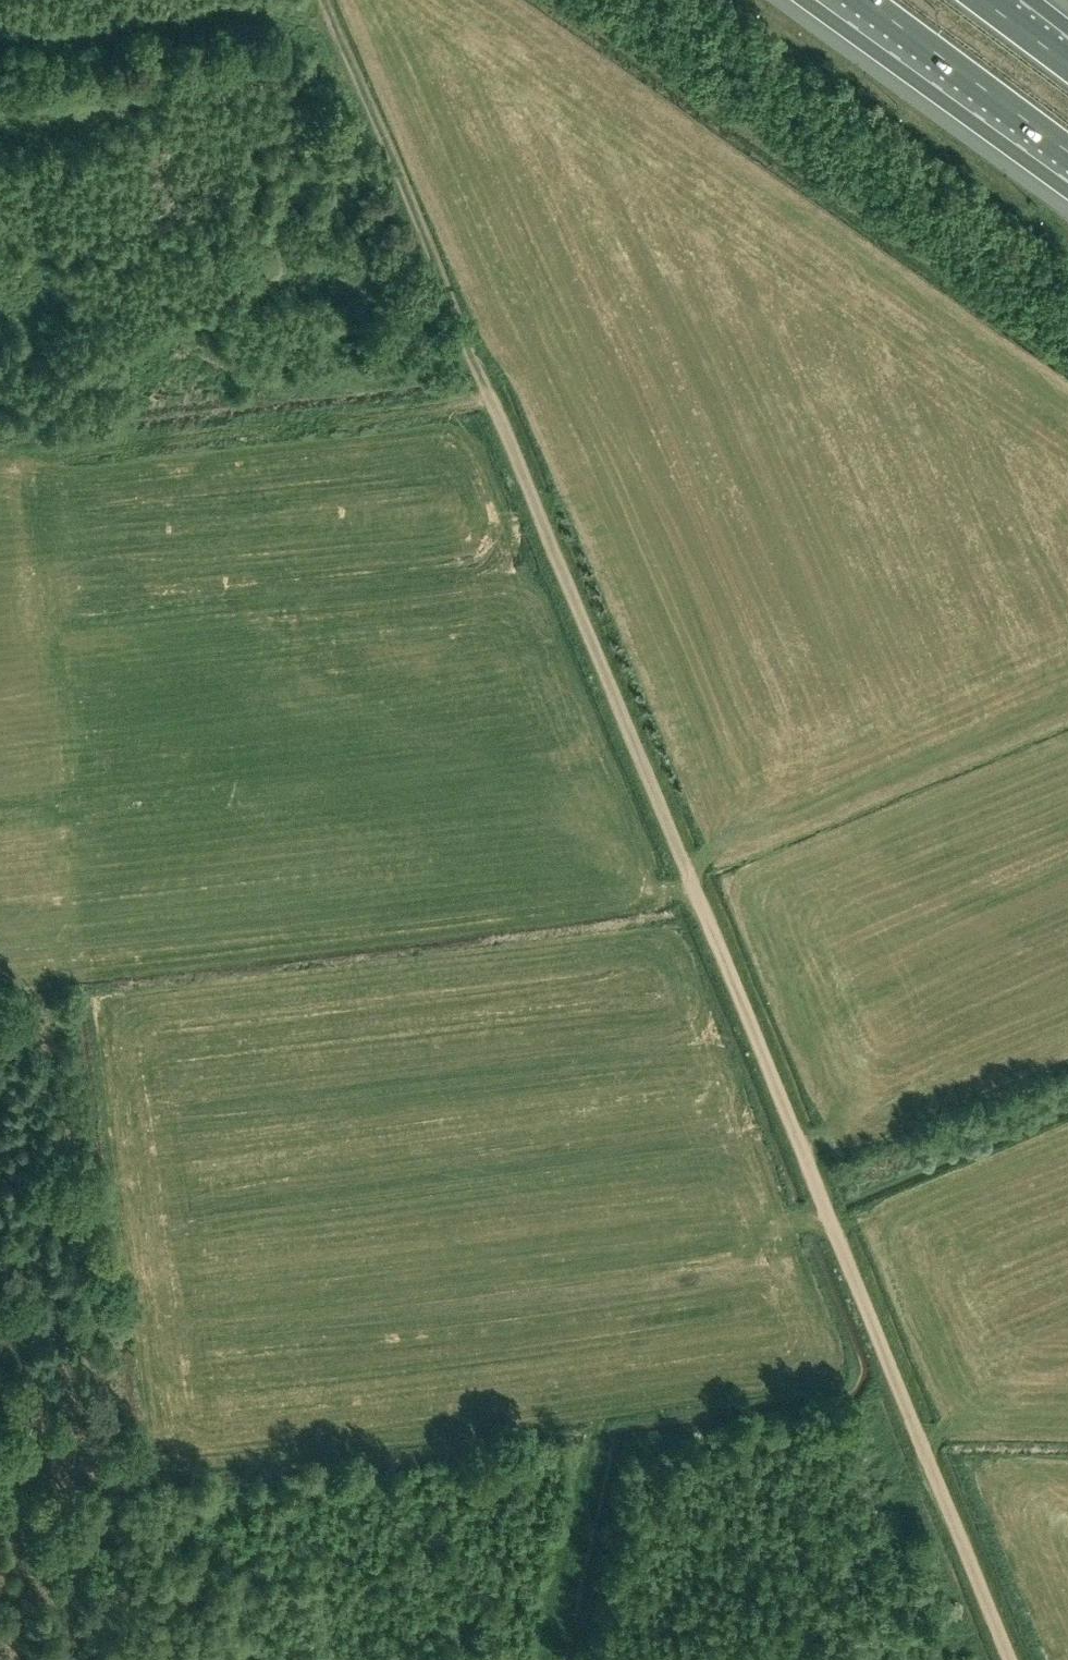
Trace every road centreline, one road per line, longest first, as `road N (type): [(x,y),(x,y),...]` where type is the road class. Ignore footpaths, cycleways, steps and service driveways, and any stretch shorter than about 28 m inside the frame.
road 1 (track): [(324,0),(1019,1659)]
road 2 (motorway): [(851,0),(1067,163)]

